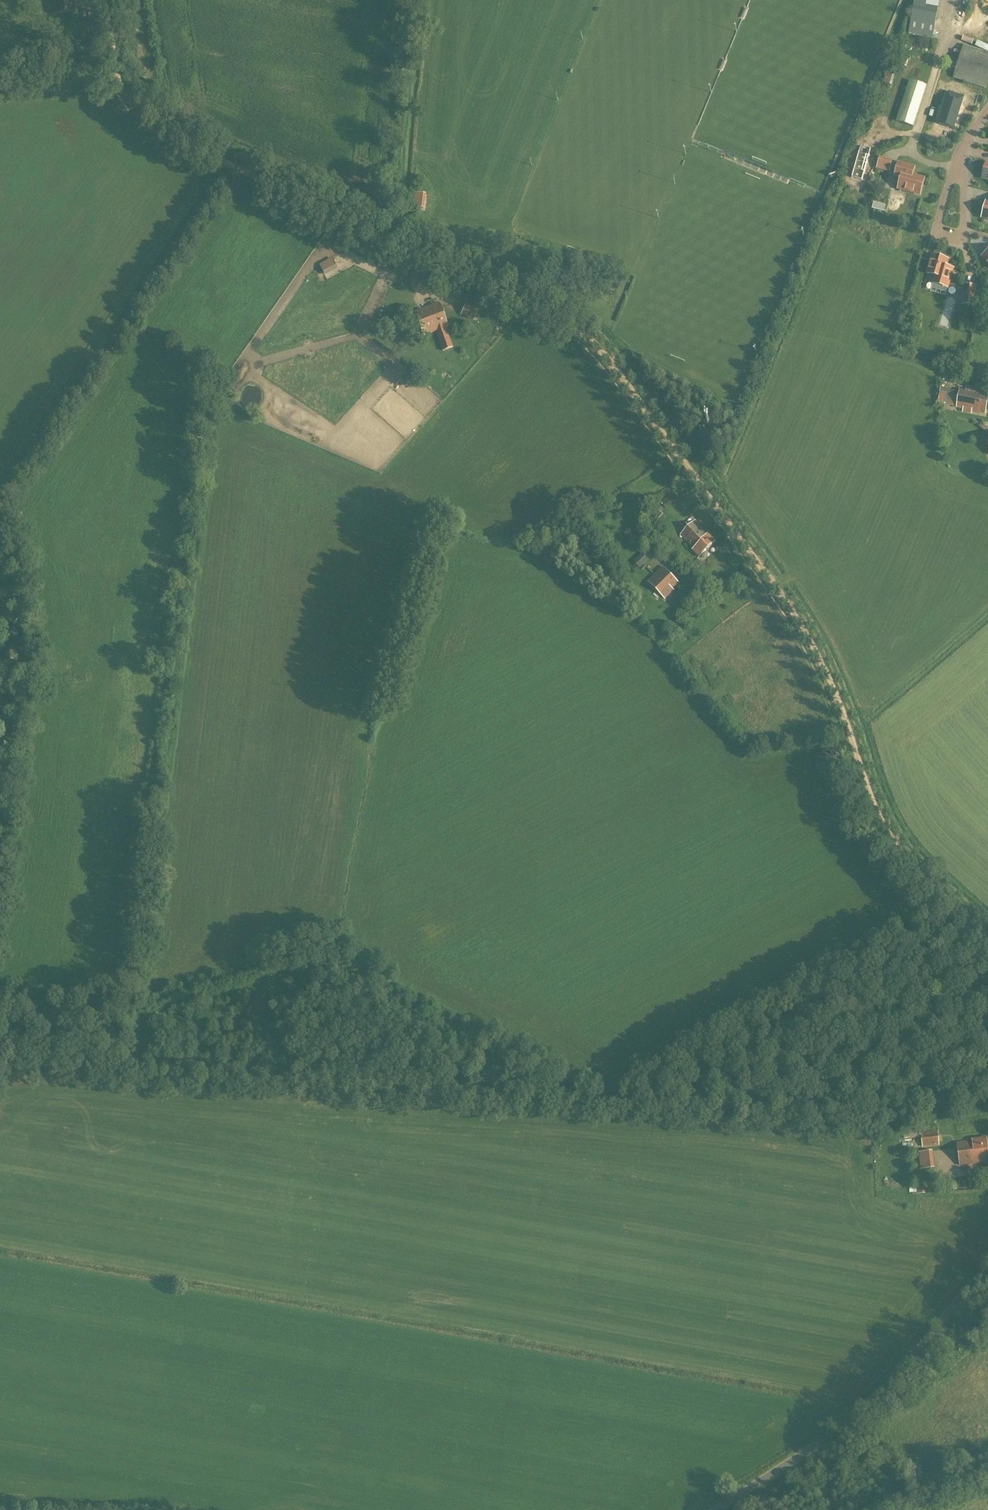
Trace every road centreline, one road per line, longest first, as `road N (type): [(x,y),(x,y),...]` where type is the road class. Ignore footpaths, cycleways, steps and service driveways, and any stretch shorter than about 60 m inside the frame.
road 1 (track): [(987,935),(923,876),(881,822),(842,707),(782,595),(588,336),(159,127),(119,87),(108,28)]
road 2 (tertiary): [(717,1509),(864,1410),(987,1266)]
road 3 (residential): [(964,149),(936,231),(962,236),(964,181)]

